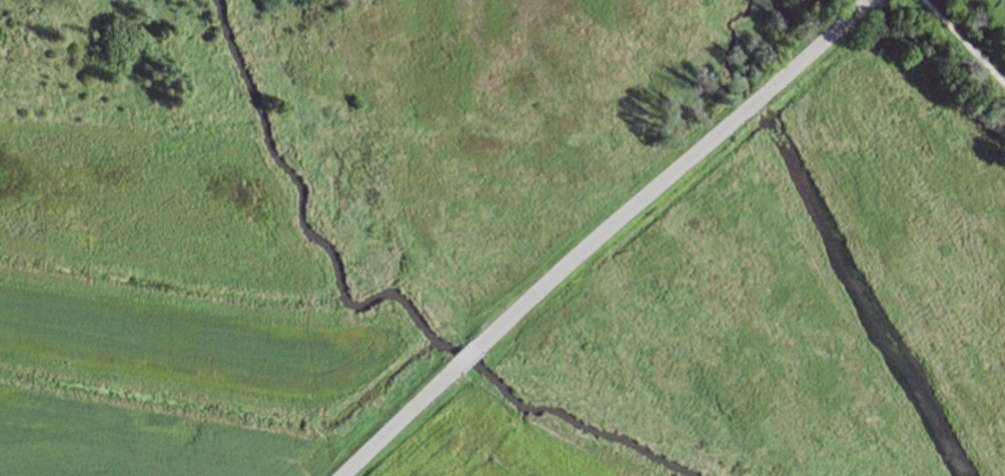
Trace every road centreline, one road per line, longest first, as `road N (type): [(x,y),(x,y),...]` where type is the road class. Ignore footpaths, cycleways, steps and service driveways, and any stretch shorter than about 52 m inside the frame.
road 1 (residential): [(477,348),(868,0)]
road 2 (residential): [(341,475),(455,367)]

